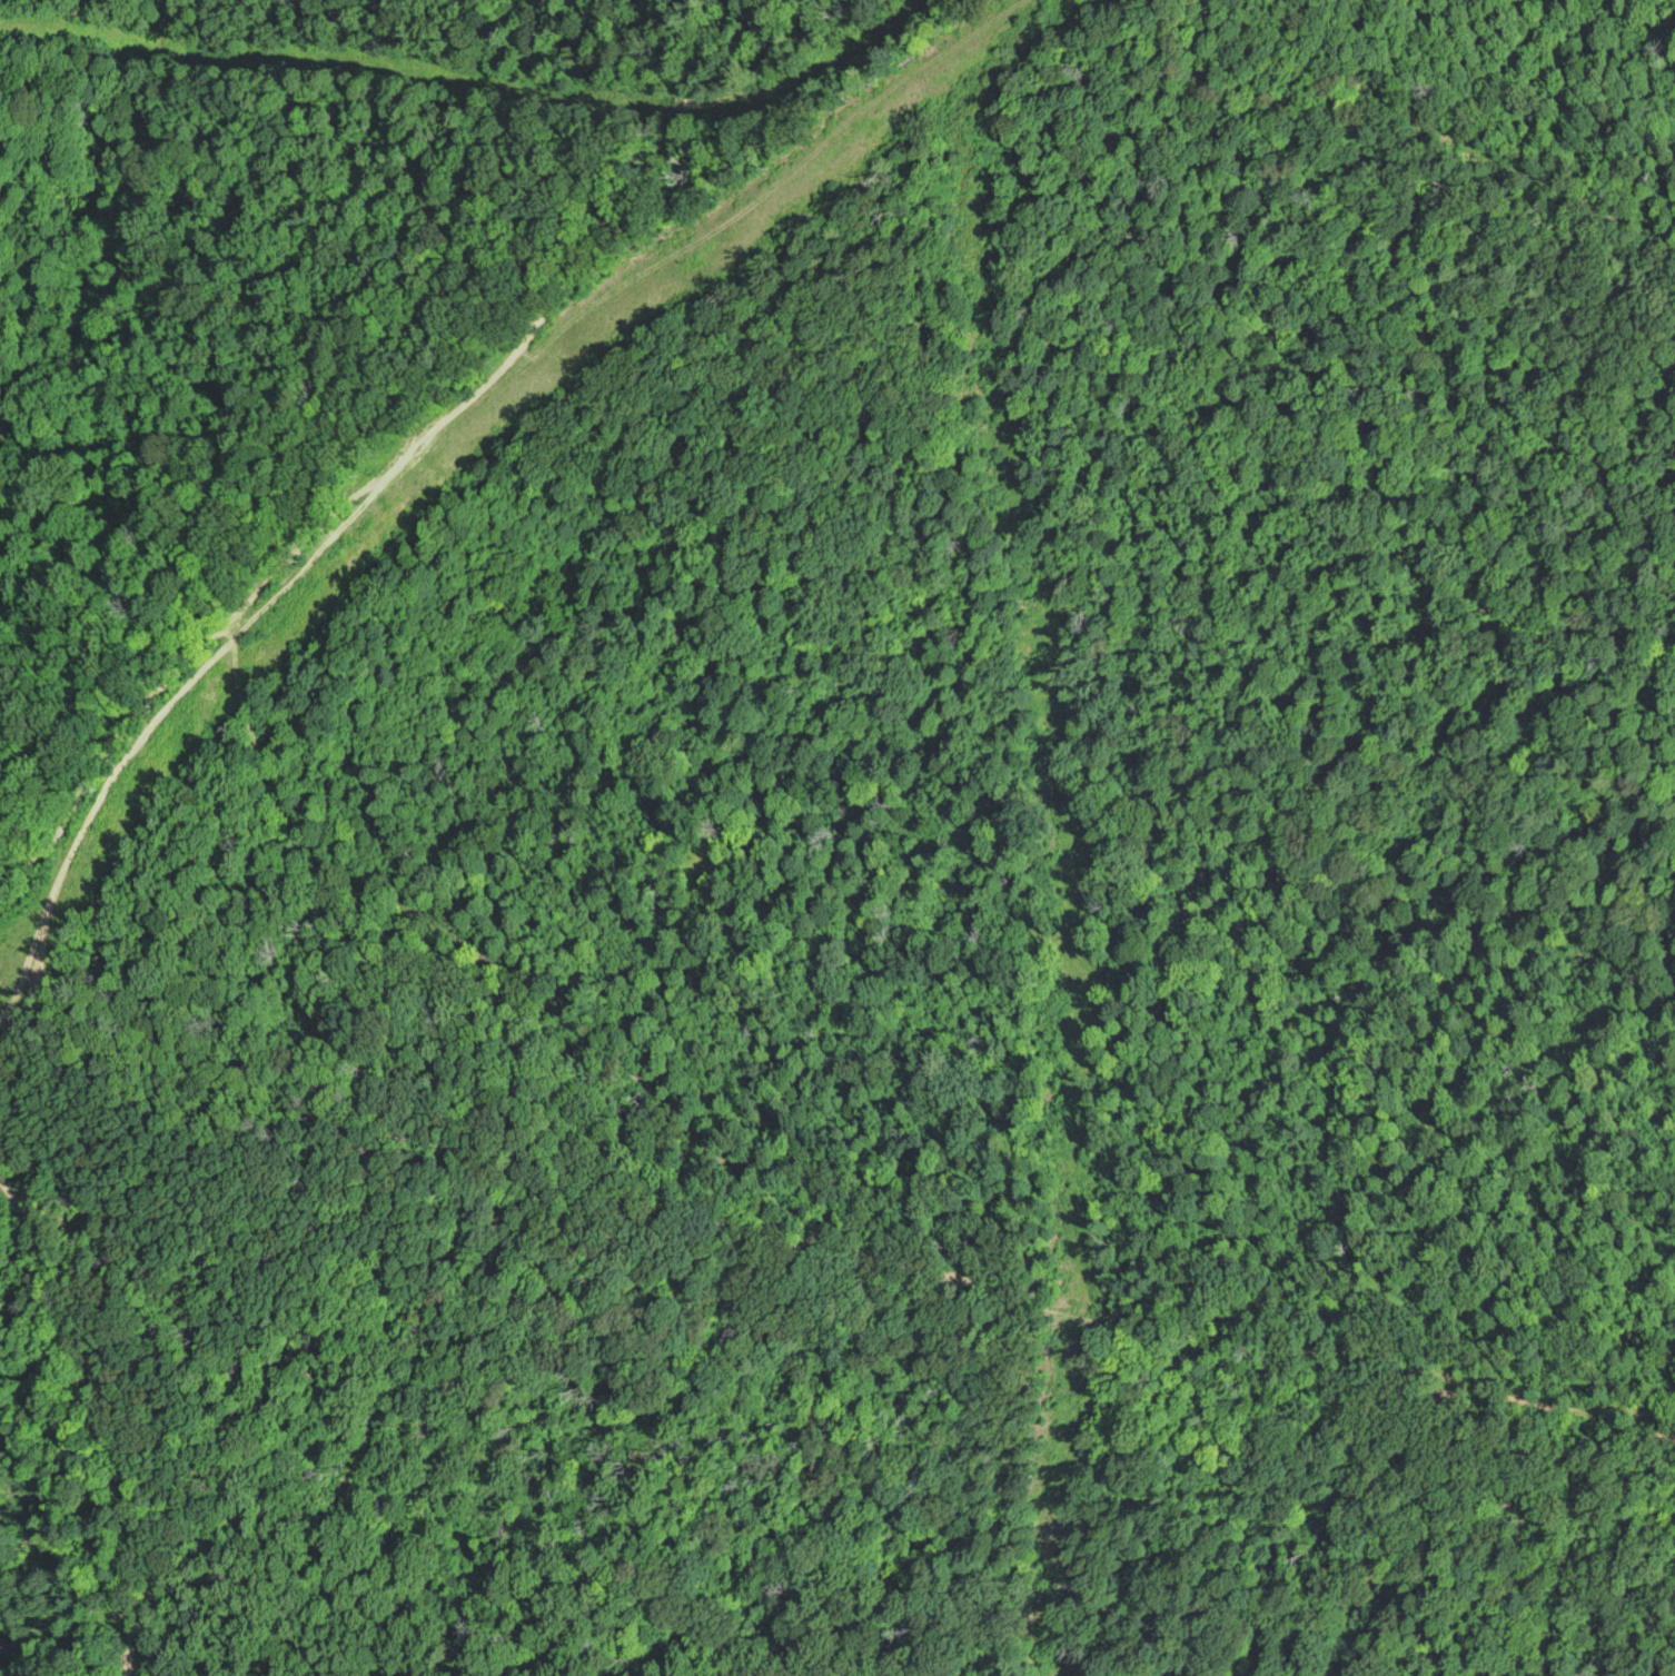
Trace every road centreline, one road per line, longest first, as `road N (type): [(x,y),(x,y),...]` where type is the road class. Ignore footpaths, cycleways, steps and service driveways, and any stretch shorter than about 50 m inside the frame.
road 1 (residential): [(0,861),(569,266),(761,0)]
road 2 (residential): [(96,1675),(92,1459),(54,1367),(0,1311)]

